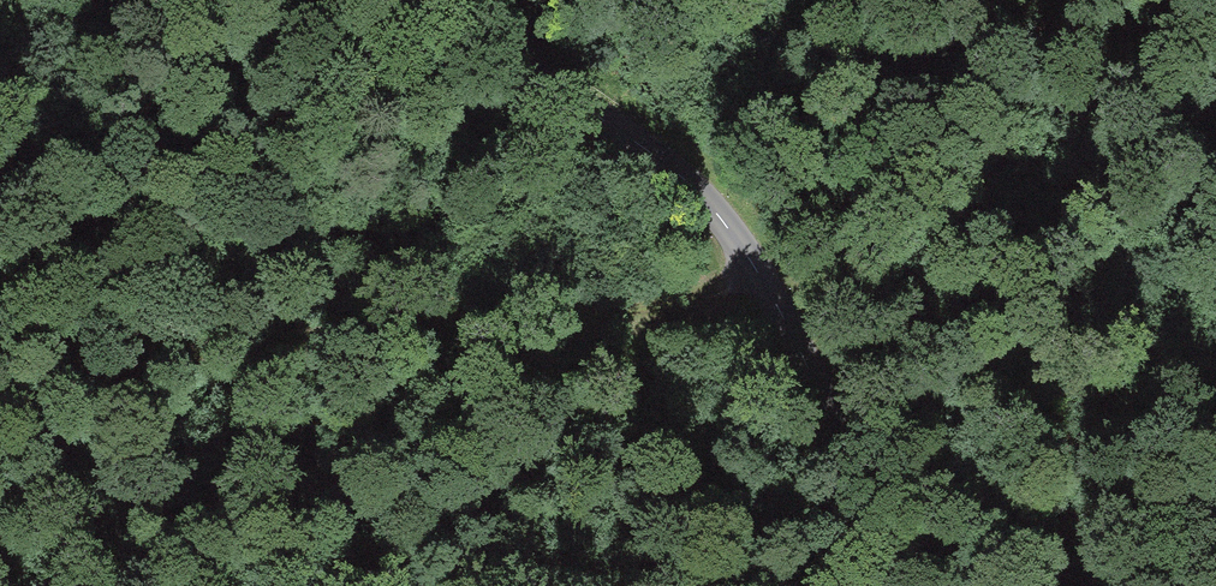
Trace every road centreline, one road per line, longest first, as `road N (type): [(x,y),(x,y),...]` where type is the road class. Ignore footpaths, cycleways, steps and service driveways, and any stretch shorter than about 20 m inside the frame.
road 1 (tertiary): [(398,0),(512,59),(659,159),(719,214),(796,342),(837,437),(881,585)]
road 2 (track): [(756,269),(699,296),(40,384),(0,415)]

